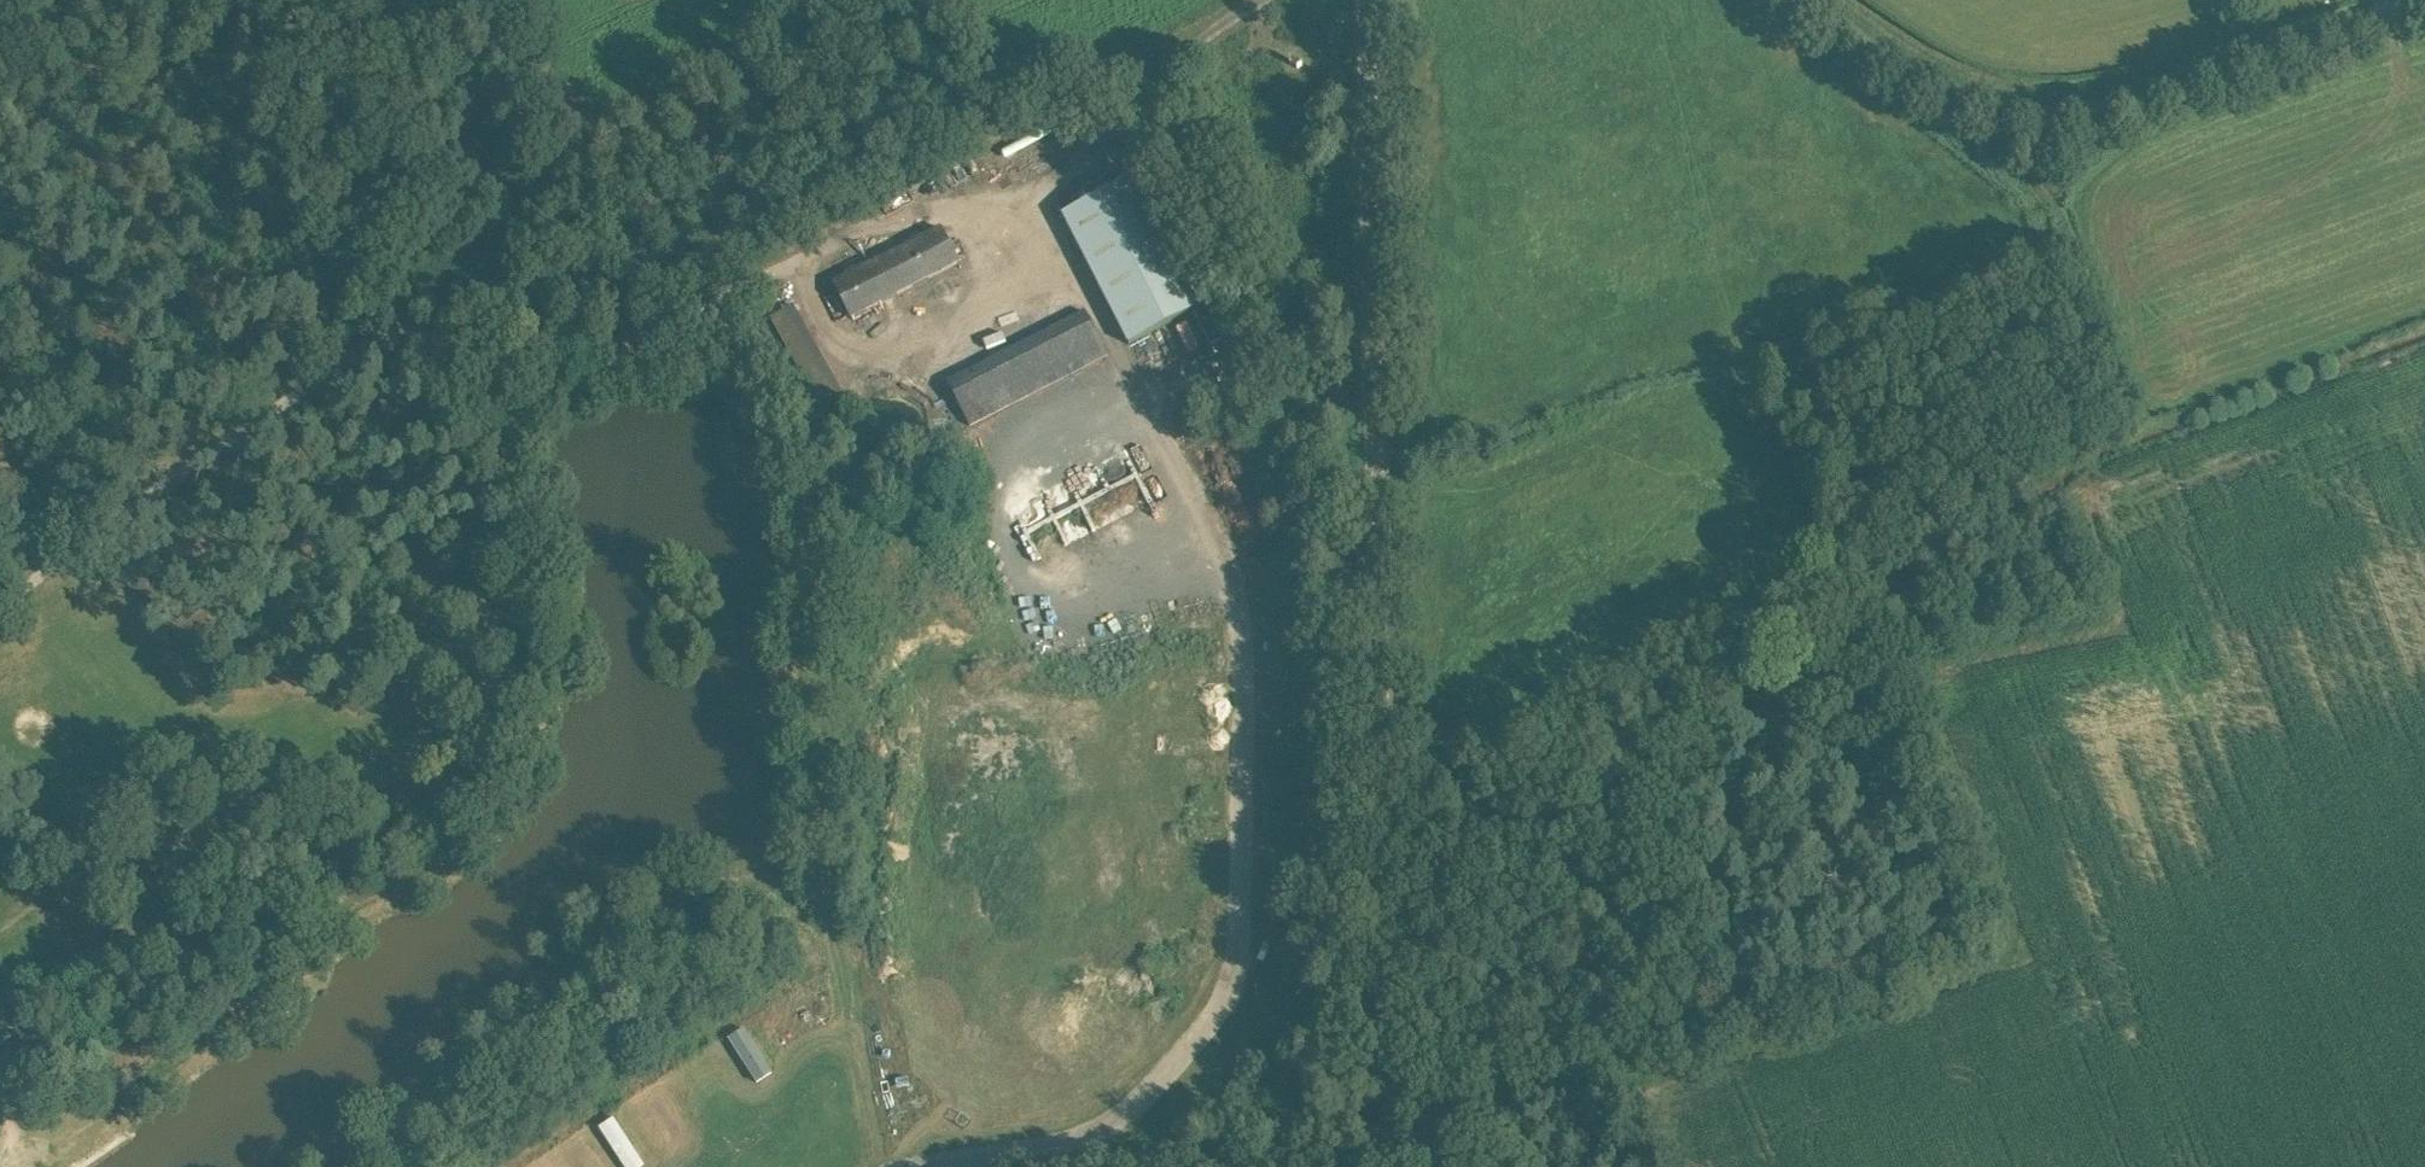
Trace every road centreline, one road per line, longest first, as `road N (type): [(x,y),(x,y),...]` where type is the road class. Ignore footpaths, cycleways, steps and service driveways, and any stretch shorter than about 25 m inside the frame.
road 1 (unclassified): [(1399,1166),(1388,1102),(1370,0)]
road 2 (unclassified): [(1804,0),(1933,88),(2040,114),(2122,109),(2424,5)]
road 3 (track): [(1526,1110),(1942,977),(1991,946)]

